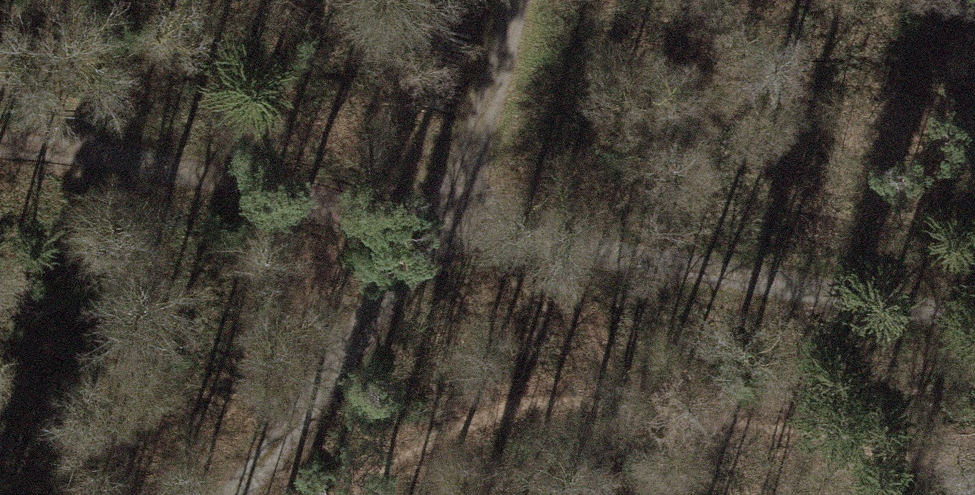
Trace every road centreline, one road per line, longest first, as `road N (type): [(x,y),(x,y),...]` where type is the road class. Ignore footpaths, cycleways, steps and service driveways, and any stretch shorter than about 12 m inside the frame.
road 1 (track): [(974,329),(435,229)]
road 2 (track): [(0,136),(27,136),(435,229)]
road 3 (track): [(435,229),(240,494)]
road 4 (track): [(435,229),(527,30),(521,0)]

